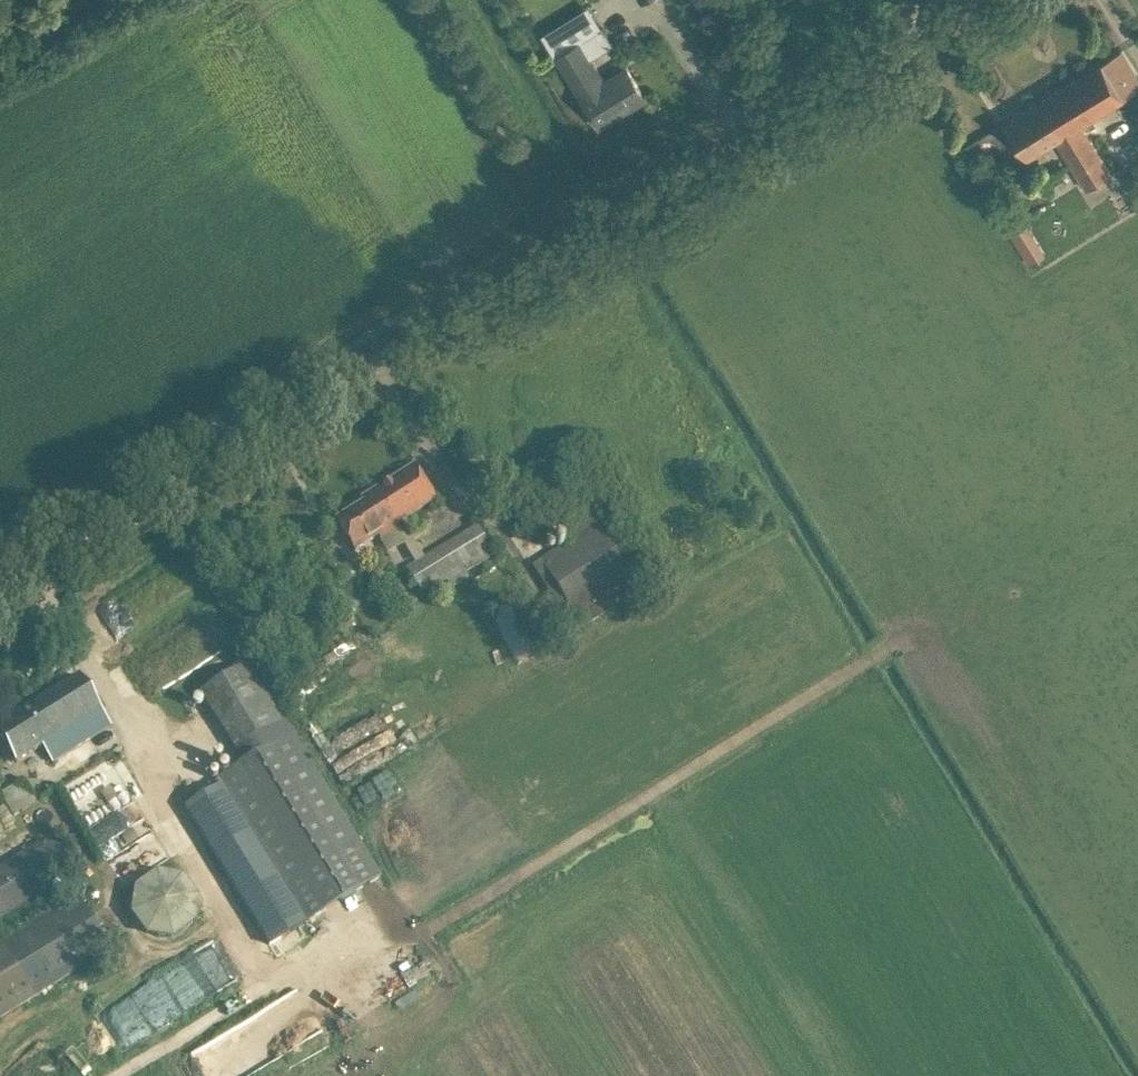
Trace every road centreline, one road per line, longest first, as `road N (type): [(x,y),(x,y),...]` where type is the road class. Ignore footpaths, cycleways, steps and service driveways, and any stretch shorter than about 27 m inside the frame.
road 1 (tertiary): [(0,603),(958,0)]

